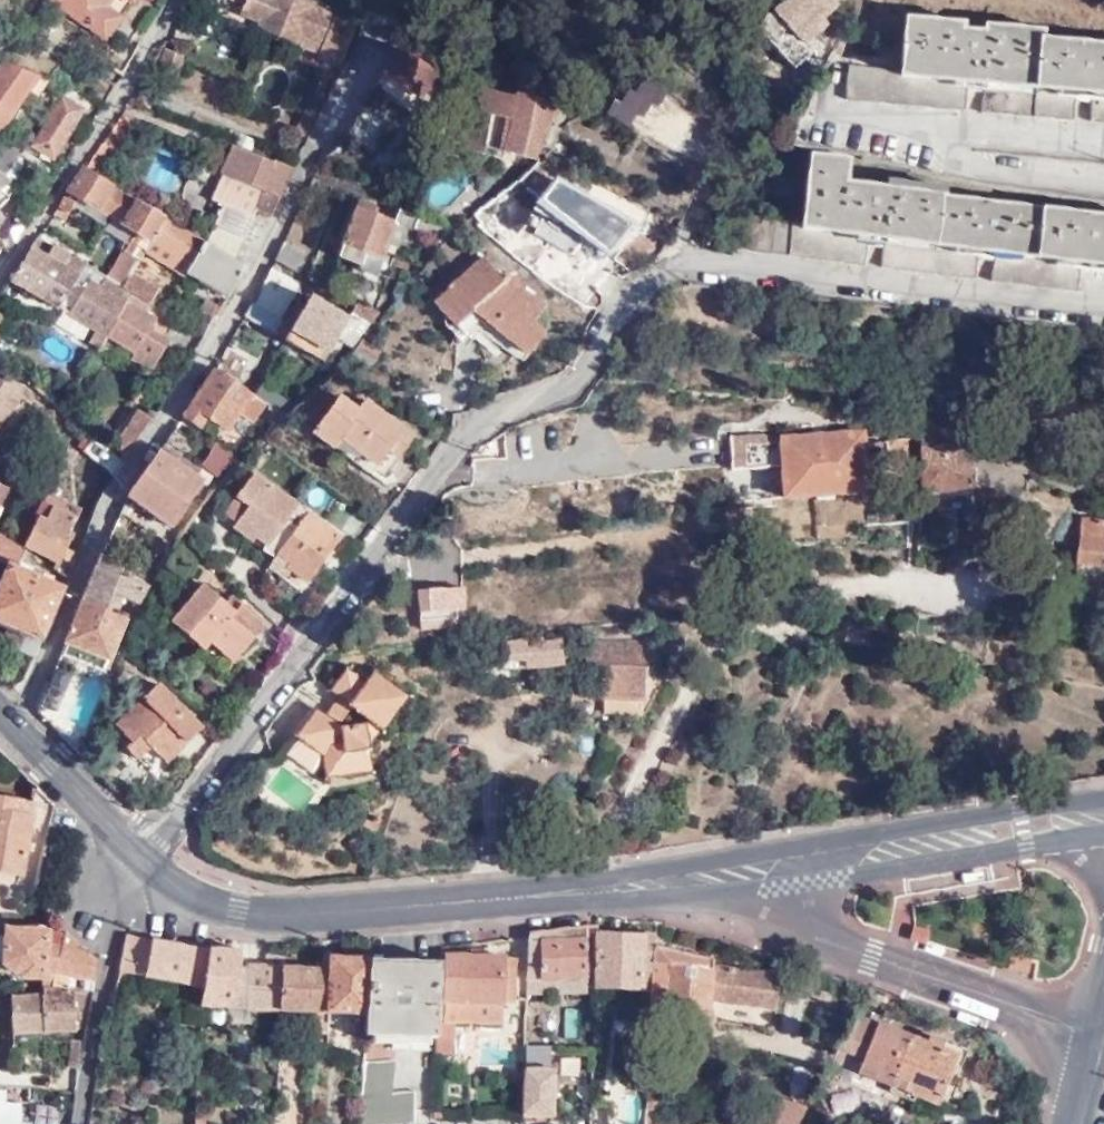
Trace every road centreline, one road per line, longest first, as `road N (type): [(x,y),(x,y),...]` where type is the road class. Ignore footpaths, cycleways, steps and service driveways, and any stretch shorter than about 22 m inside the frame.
road 1 (residential): [(145,863),(462,435),(571,387),(625,296),(658,273),(697,263)]
road 2 (residential): [(15,725),(116,486),(253,275),(305,153),(381,23)]
road 3 (secondary): [(1103,801),(1018,808),(533,893)]
road 4 (secondary): [(533,893),(789,888),(1103,834)]
road 5 (secondary): [(145,863),(215,906),(259,912),(533,893)]
road 6 (residential): [(0,272),(172,0)]
road 7 (residential): [(75,1123),(114,925),(145,863)]
road 8 (secondary): [(15,725),(145,863)]

